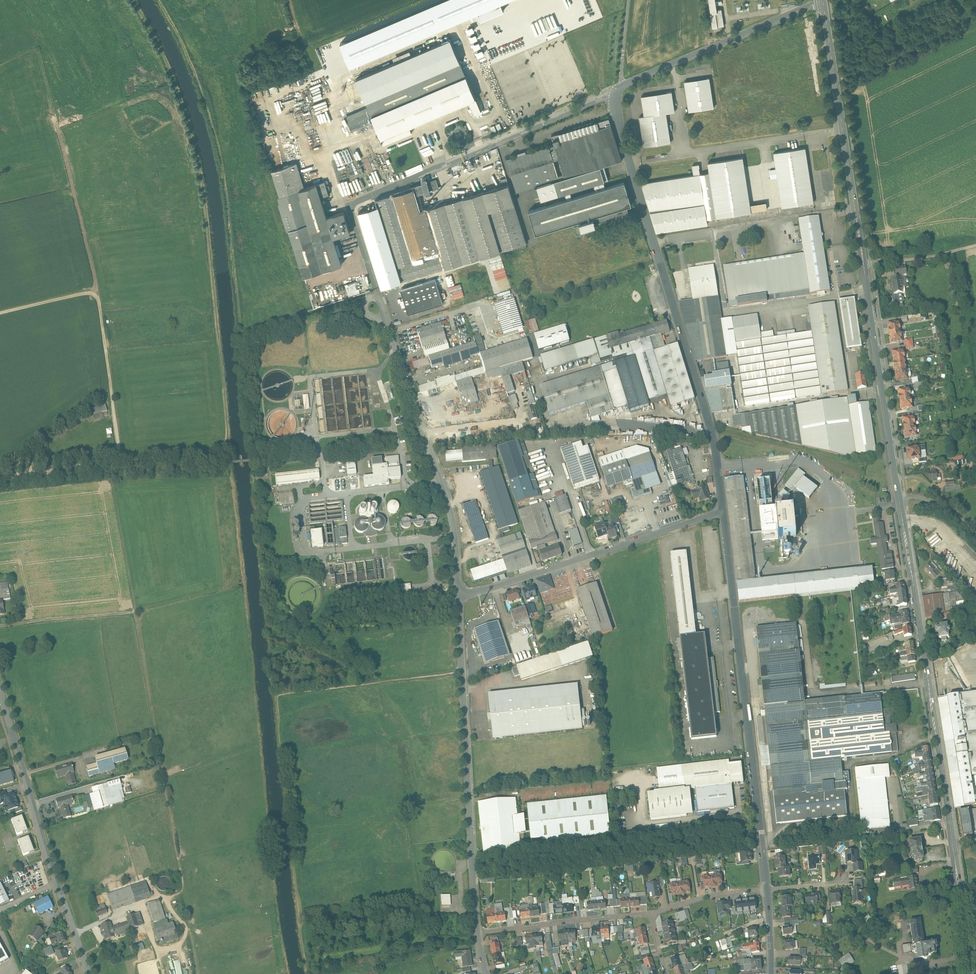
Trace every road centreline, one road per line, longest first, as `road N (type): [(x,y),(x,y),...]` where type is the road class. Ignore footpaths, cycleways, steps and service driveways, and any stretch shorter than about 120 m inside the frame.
road 1 (tertiary): [(973,973),(864,267)]
road 2 (residential): [(724,510),(713,435),(615,117),(614,91)]
road 3 (residential): [(766,890),(724,510)]
road 4 (unclassified): [(477,933),(458,598)]
road 5 (unclassified): [(458,598),(449,508),(386,314),(375,303)]
road 6 (tertiary): [(1,693),(91,973)]
road 7 (unclassified): [(458,598),(724,510)]
road 8 (tertiary): [(864,267),(823,1)]
road 9 (track): [(0,314),(88,293),(98,299),(121,459)]
road 10 (track): [(242,584),(136,613),(0,626)]
road 11 (unclassified): [(823,1),(614,91)]
road 12 (residential): [(477,933),(652,915)]
road 13 (track): [(313,377),(309,326),(344,312),(364,321),(378,340),(378,376)]
road 14 (unclassified): [(614,91),(468,156)]

